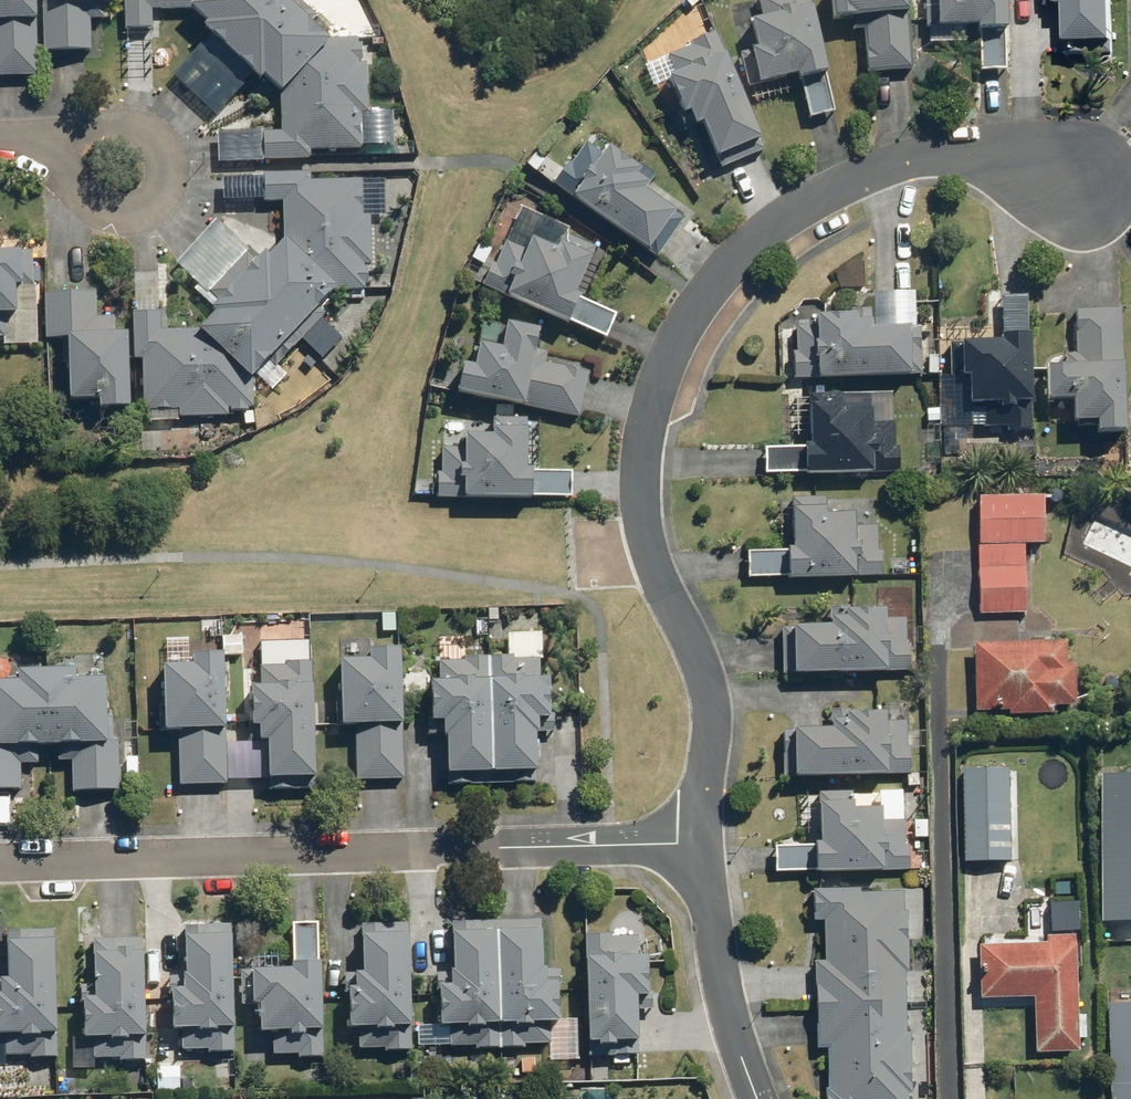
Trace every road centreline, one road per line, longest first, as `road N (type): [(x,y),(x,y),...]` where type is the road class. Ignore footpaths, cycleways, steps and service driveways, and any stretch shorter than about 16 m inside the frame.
road 1 (residential): [(702,844),(710,688),(654,584),(635,485),(640,437),(666,349),(731,255),(857,171),(962,149),(1030,168),(1077,195)]
road 2 (residential): [(702,844),(0,861)]
road 3 (residential): [(10,135),(139,129),(166,167),(150,209),(127,217),(102,213),(64,176)]
road 4 (residential): [(758,1098),(719,964),(702,844)]

